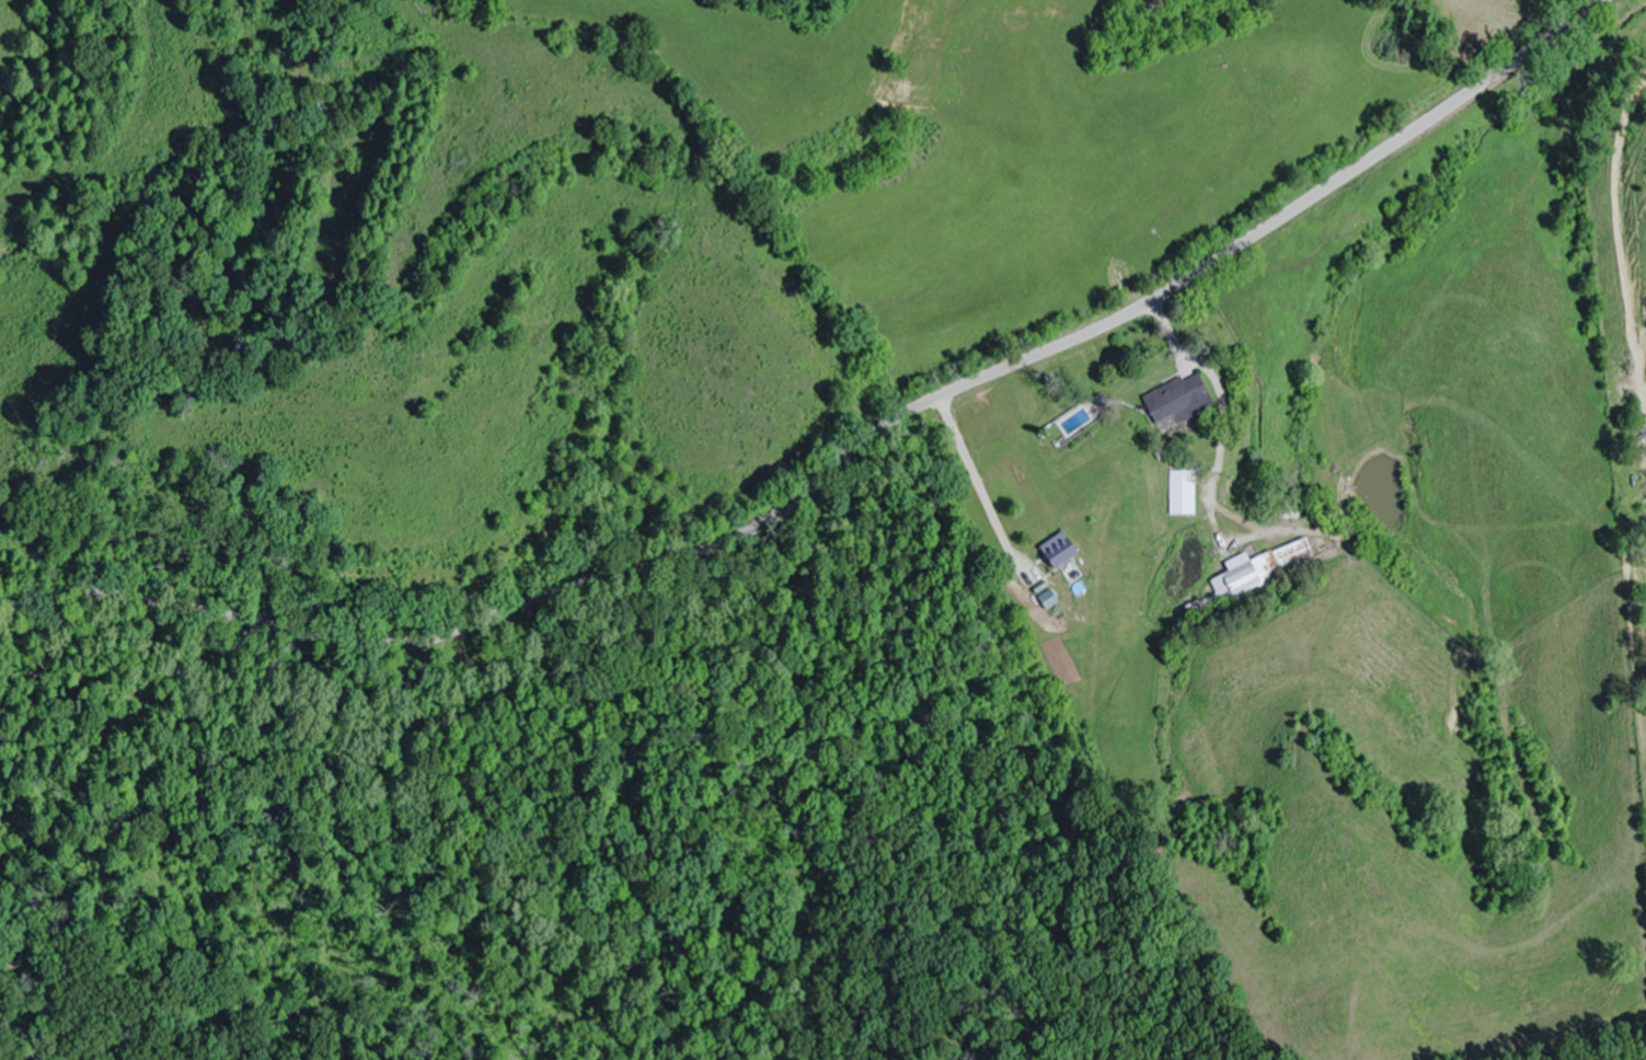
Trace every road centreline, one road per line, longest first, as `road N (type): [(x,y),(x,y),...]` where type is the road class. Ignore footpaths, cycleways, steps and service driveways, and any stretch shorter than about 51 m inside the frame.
road 1 (secondary): [(0,605),(99,592),(314,635),(398,636),(505,612),(722,544),(770,517),(889,422),(1078,336),(1229,252),(1601,0)]
road 2 (residential): [(1645,786),(1618,242),(1645,200)]

